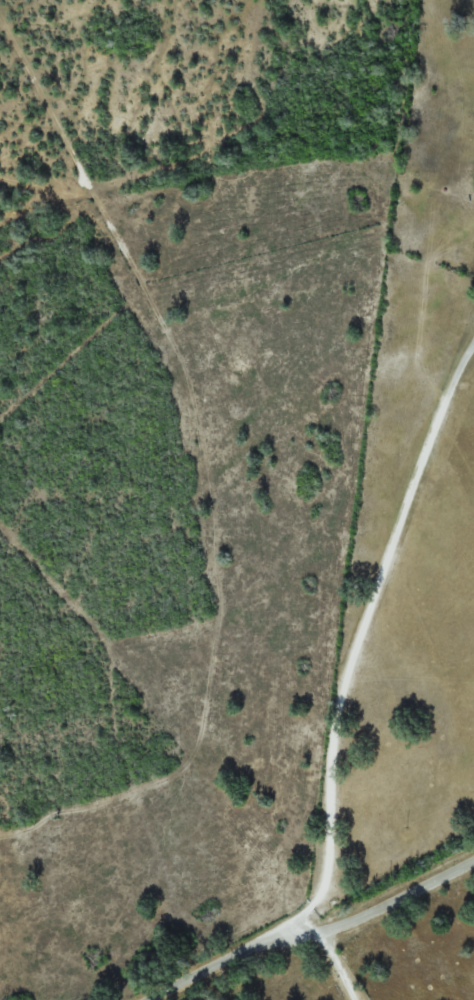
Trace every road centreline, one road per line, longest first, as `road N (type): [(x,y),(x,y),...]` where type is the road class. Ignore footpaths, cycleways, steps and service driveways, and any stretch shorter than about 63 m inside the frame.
road 1 (residential): [(155,999),(295,930)]

